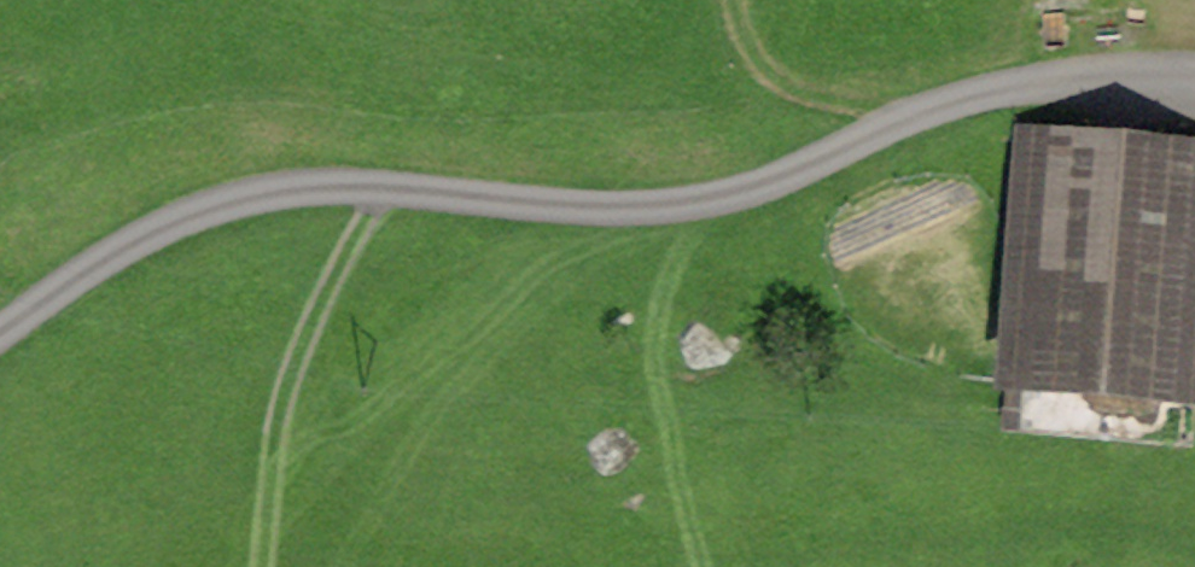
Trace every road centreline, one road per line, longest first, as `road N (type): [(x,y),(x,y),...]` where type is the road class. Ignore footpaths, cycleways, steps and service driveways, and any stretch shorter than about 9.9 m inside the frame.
road 1 (unclassified): [(0,331),(175,221),(264,194),(340,186),(622,208),(700,201),(775,181),(947,102),(1074,75),(1194,73)]
road 2 (track): [(384,188),(344,255),(290,385),(263,566)]
road 3 (track): [(905,117),(783,84),(749,36),(741,0)]

